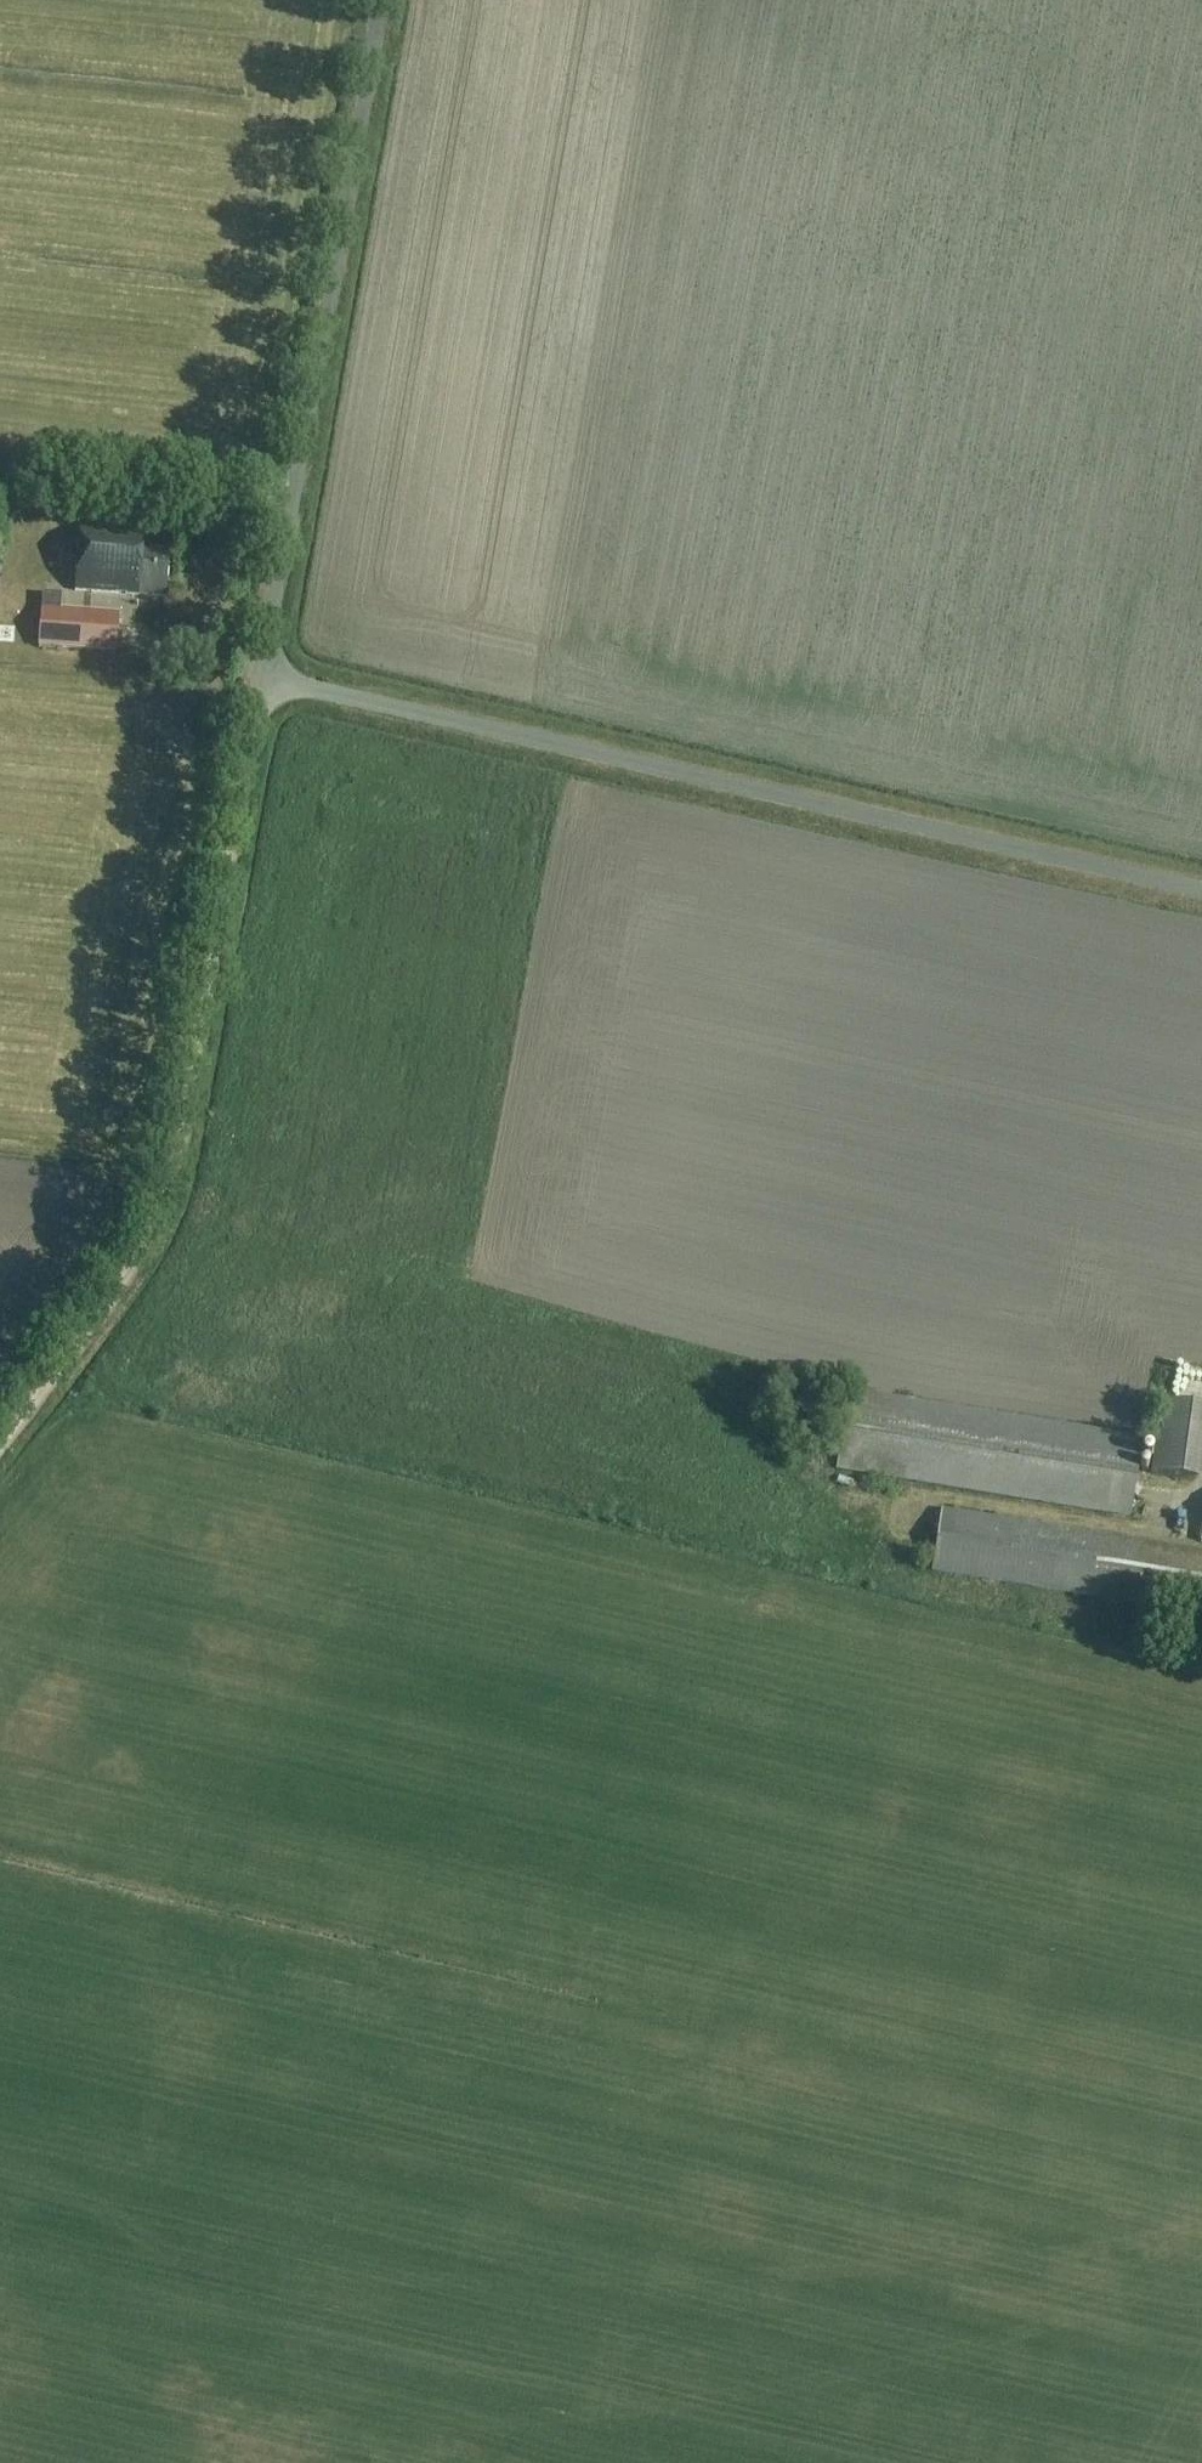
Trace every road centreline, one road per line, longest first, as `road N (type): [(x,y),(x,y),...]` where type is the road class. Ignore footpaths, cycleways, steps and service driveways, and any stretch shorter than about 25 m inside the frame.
road 1 (unclassified): [(1201,888),(282,674),(270,663),(267,642),(381,0)]
road 2 (track): [(0,1442),(136,1262),(168,1192),(261,703),(282,674)]

